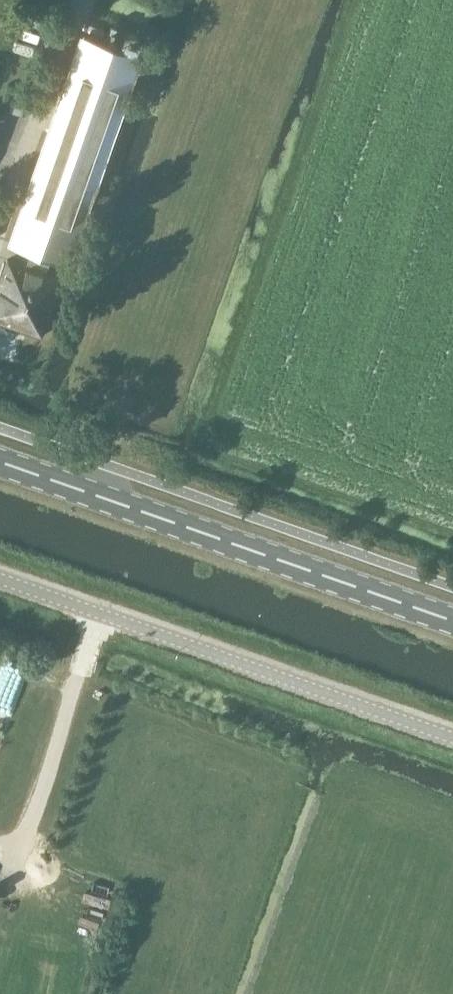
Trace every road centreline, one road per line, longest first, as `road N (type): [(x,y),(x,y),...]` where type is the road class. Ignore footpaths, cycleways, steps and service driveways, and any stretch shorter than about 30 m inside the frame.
road 1 (unclassified): [(452,736),(0,577)]
road 2 (primary): [(452,616),(0,458)]

